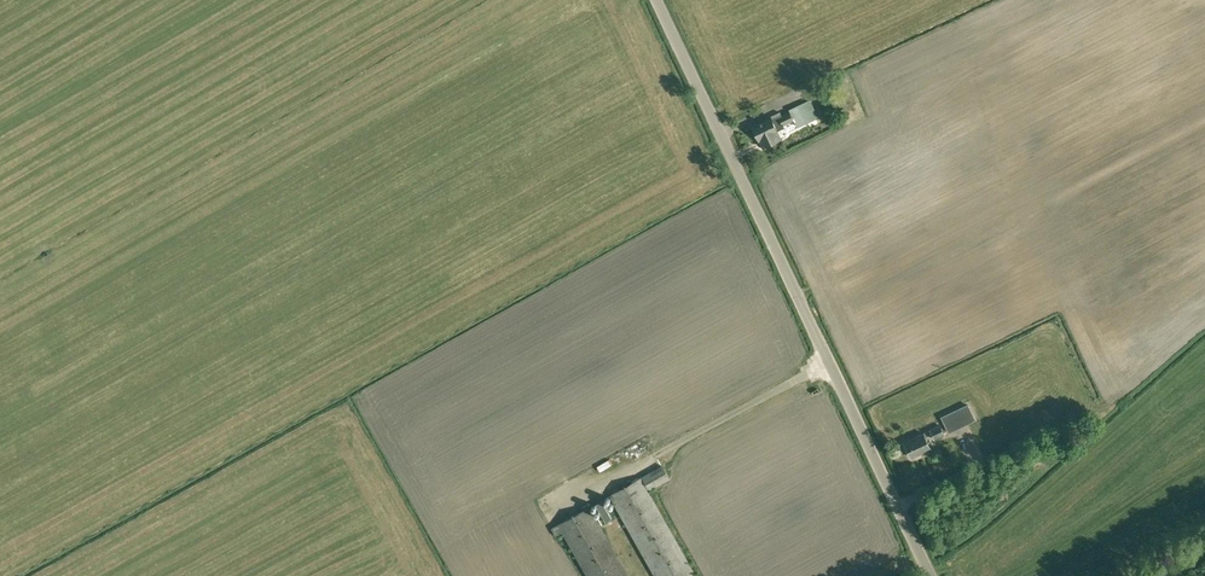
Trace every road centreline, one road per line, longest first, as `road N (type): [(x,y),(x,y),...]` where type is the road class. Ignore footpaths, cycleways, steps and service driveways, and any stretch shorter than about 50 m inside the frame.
road 1 (unclassified): [(928,575),(656,0)]

